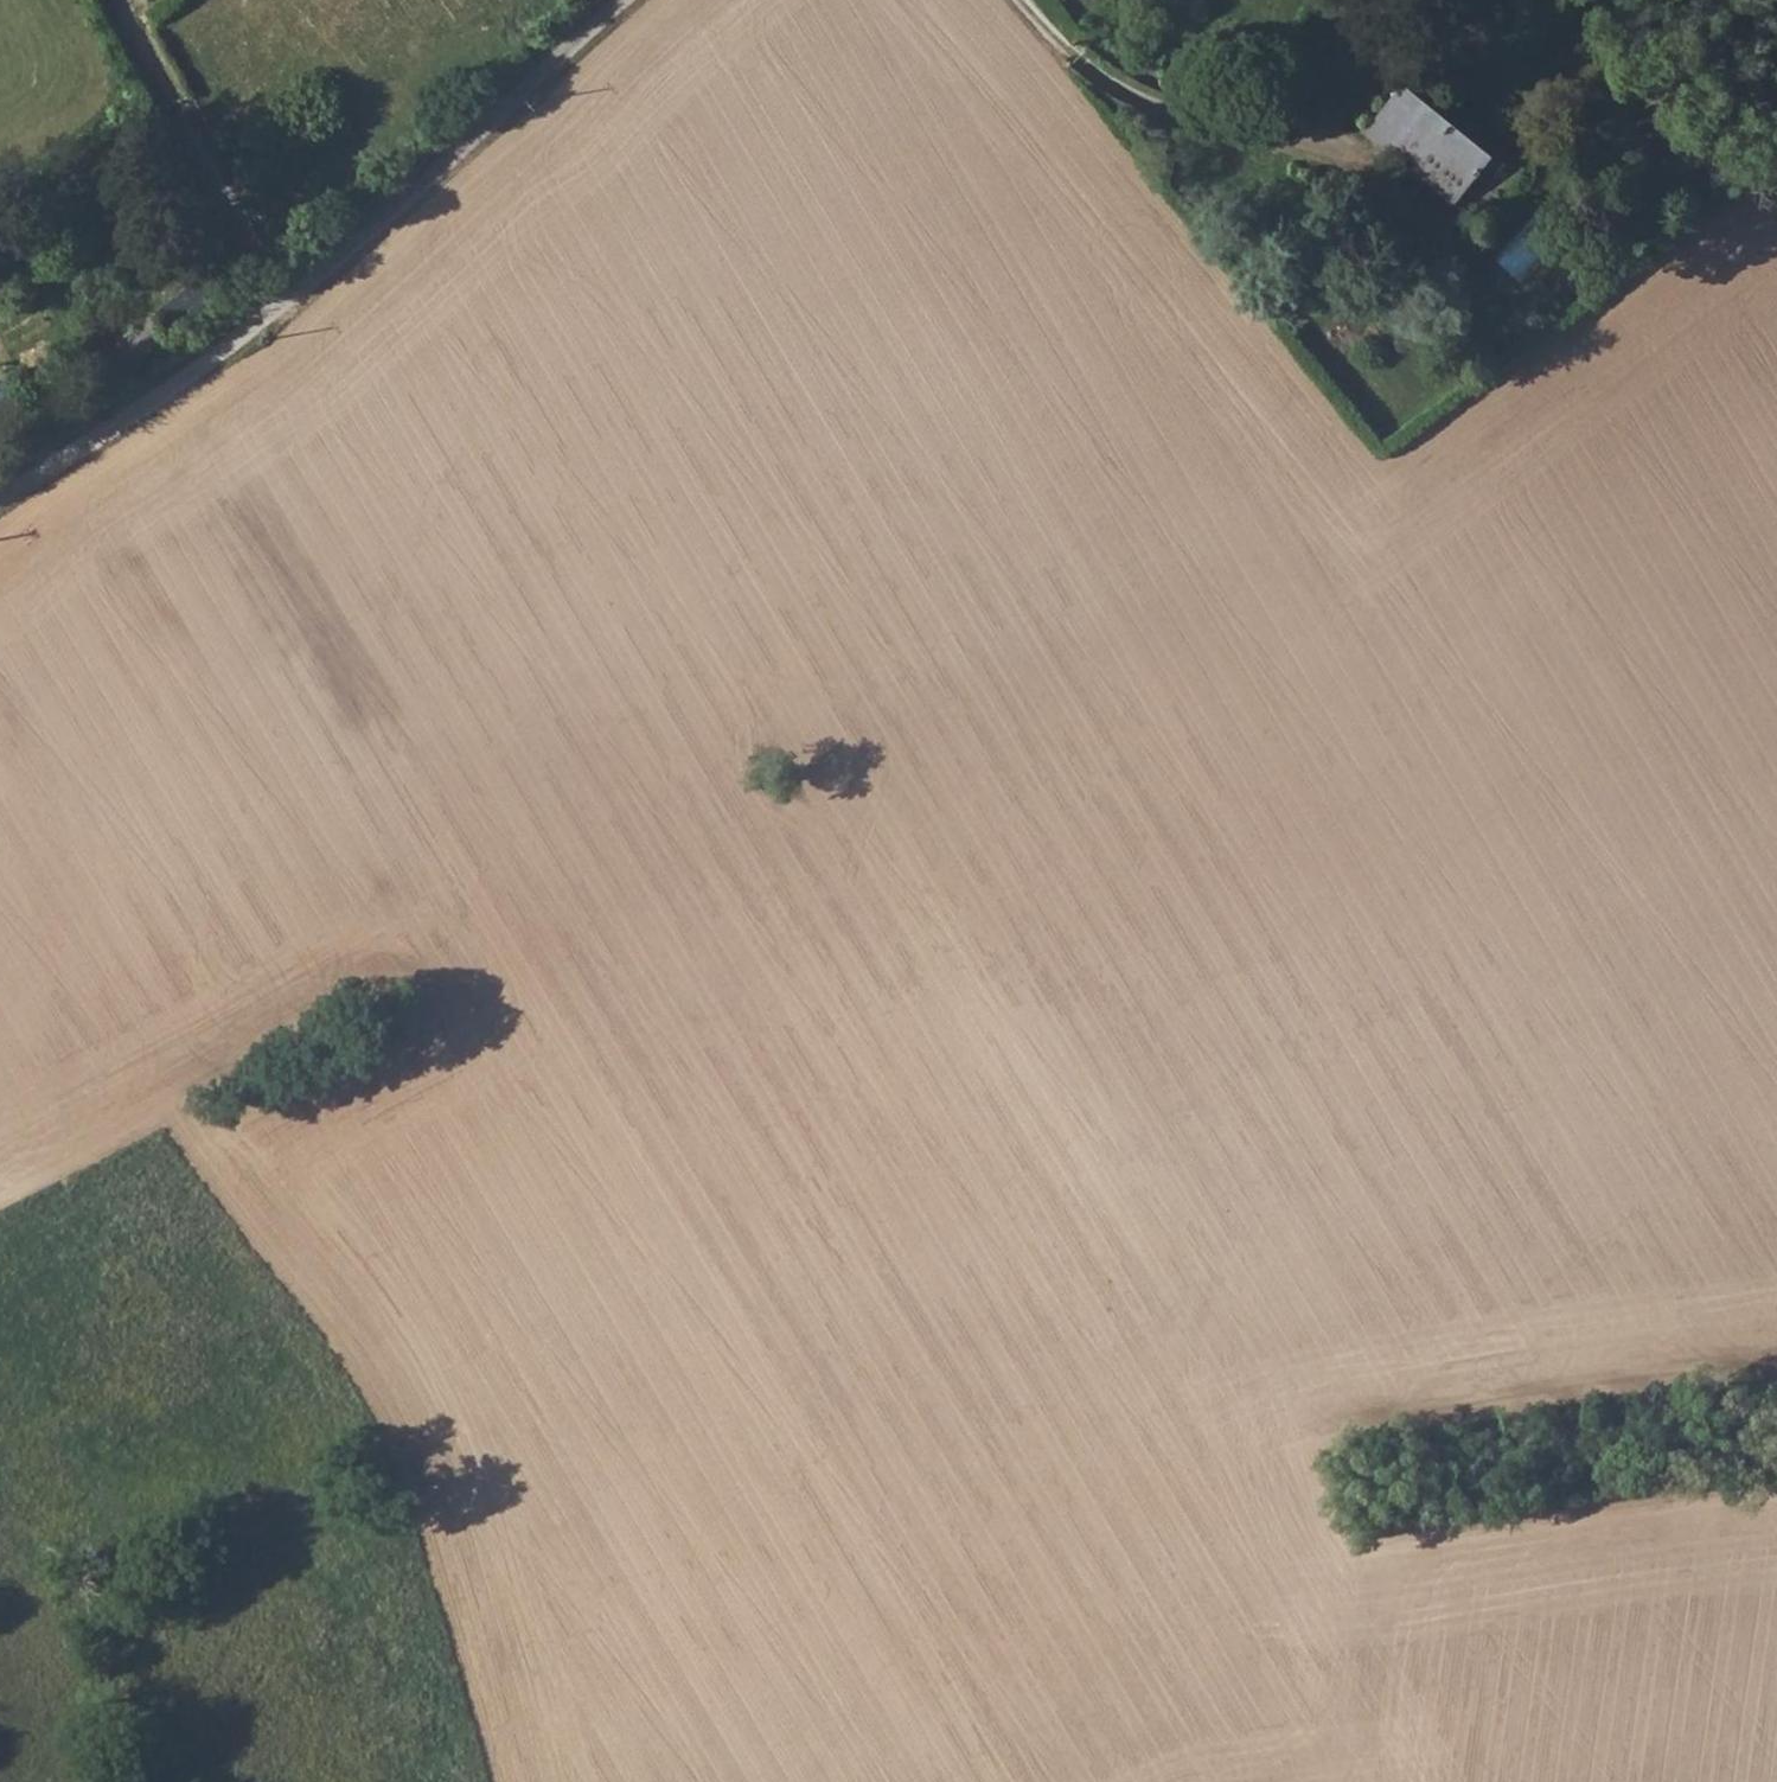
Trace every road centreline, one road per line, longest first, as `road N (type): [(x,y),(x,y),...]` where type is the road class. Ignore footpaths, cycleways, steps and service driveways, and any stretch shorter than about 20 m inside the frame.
road 1 (residential): [(0,500),(302,287),(636,0)]

